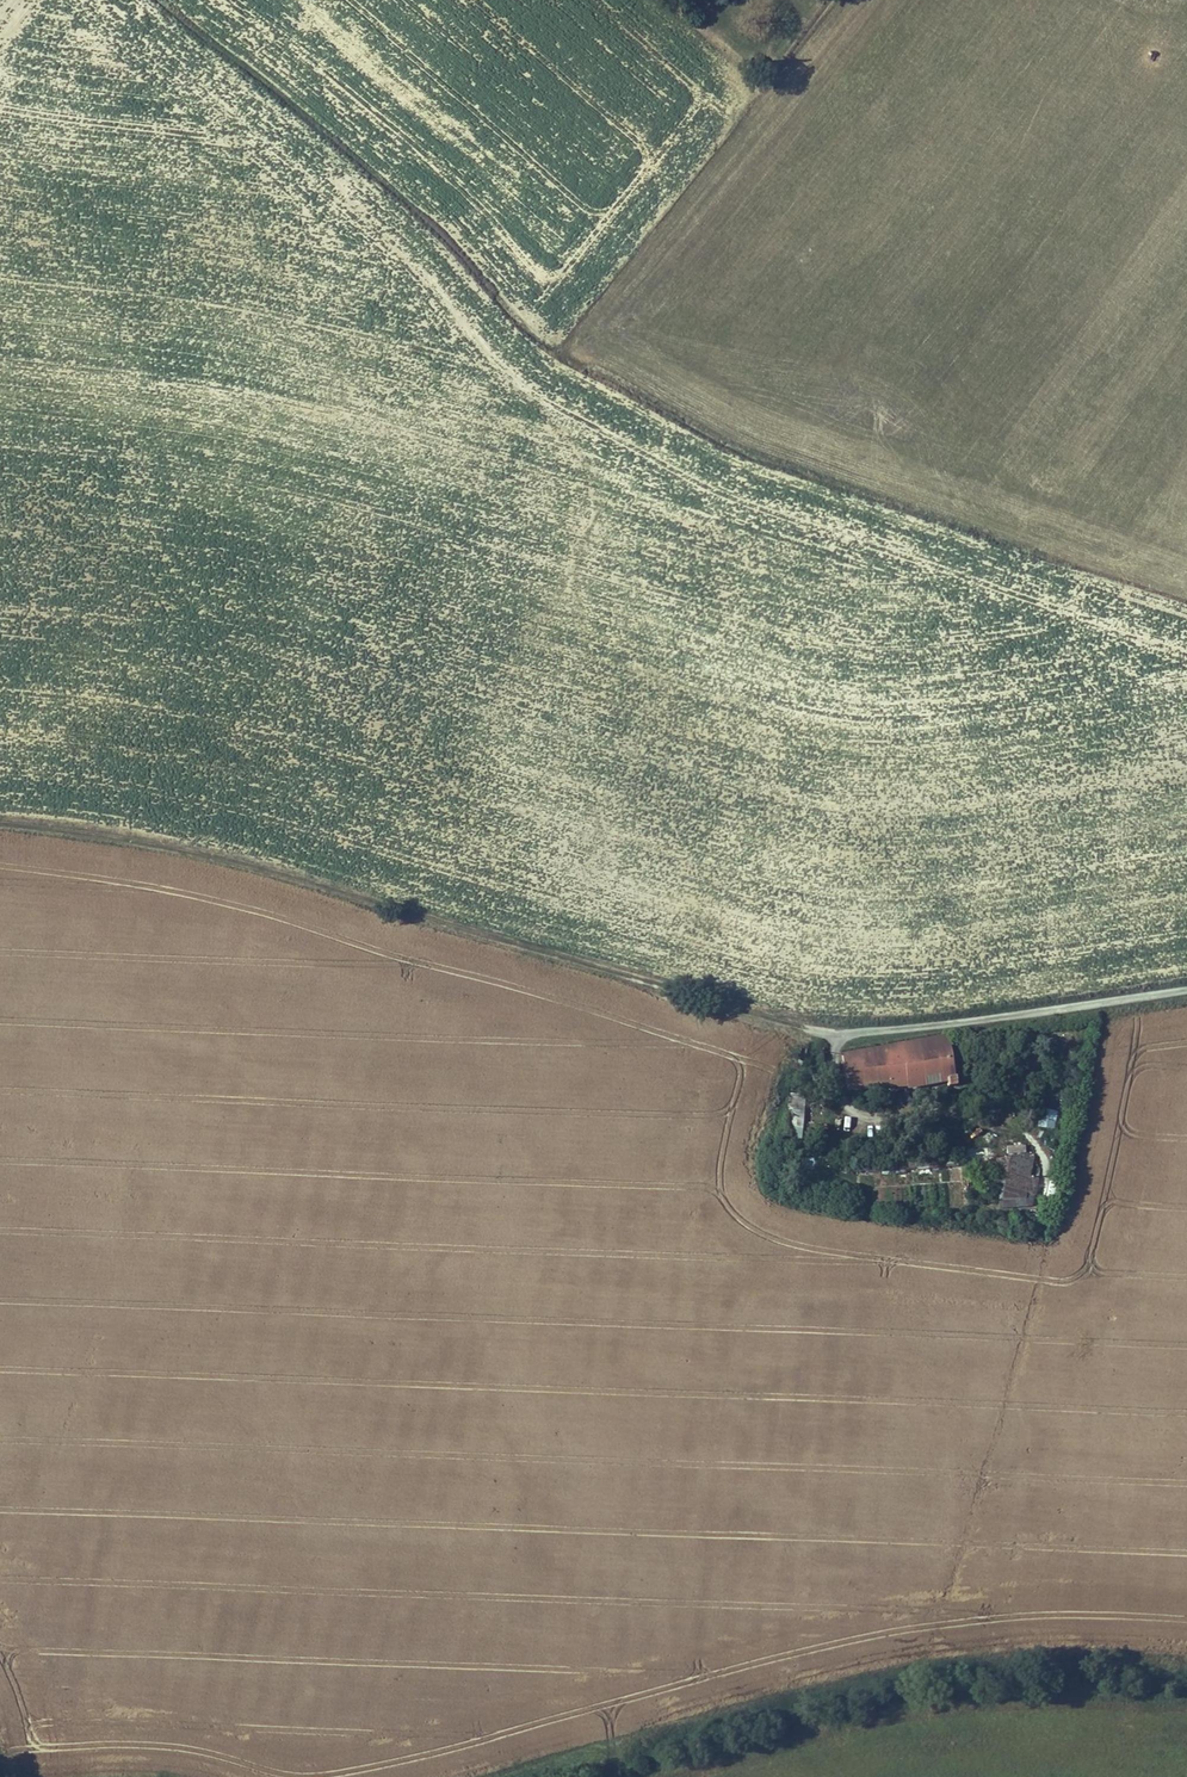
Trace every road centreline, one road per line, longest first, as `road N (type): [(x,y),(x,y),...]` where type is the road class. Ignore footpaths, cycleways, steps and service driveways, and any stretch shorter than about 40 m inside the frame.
road 1 (track): [(0,823),(125,837),(287,873),(806,1028)]
road 2 (track): [(674,1776),(897,1721),(1029,1706),(1186,1708)]
road 3 (unclassified): [(1186,991),(994,1020),(852,1033),(806,1028)]
road 4 (track): [(501,1776),(595,1752),(609,1776)]

